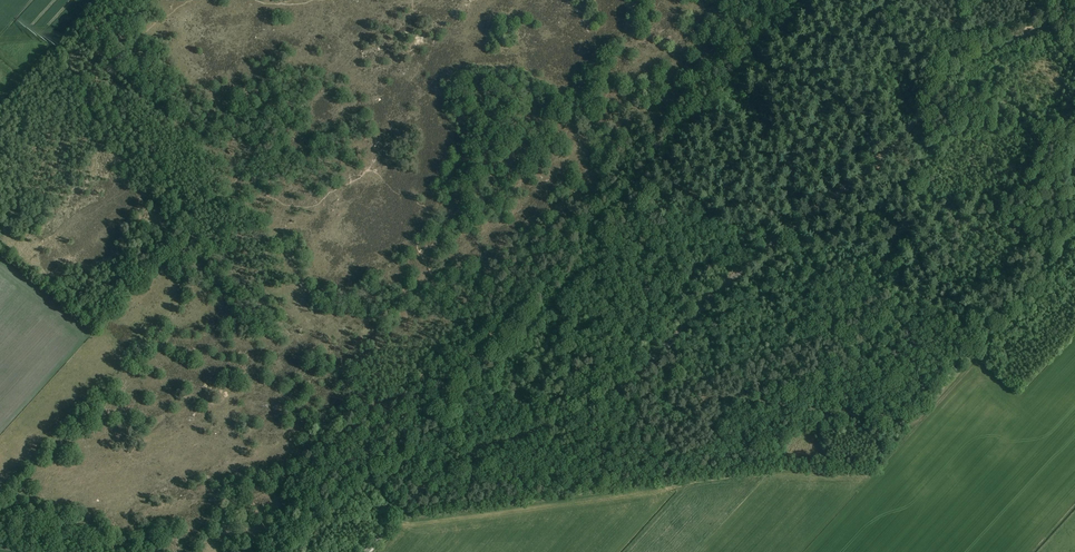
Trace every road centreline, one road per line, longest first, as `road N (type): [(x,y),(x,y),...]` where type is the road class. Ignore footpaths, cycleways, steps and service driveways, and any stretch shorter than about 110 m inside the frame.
road 1 (unclassified): [(367,551),(448,466),(612,394),(773,242),(882,159),(952,71),(1074,7)]
road 2 (track): [(408,507),(369,467),(798,0)]
road 3 (track): [(637,375),(676,407),(733,395),(916,419),(1074,237)]
road 4 (track): [(0,103),(94,0)]

